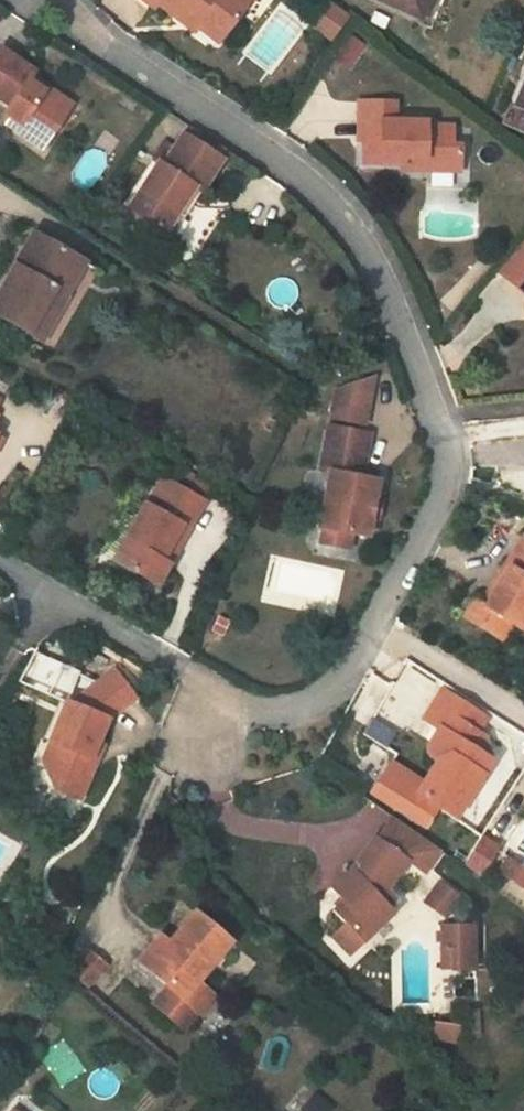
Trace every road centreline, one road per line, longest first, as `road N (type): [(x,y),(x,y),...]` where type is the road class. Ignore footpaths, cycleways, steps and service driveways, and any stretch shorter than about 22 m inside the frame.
road 1 (residential): [(42,0),(271,152),(352,225),(409,334),(445,437),(451,472),(443,503),(349,678),(306,710),(210,724)]

